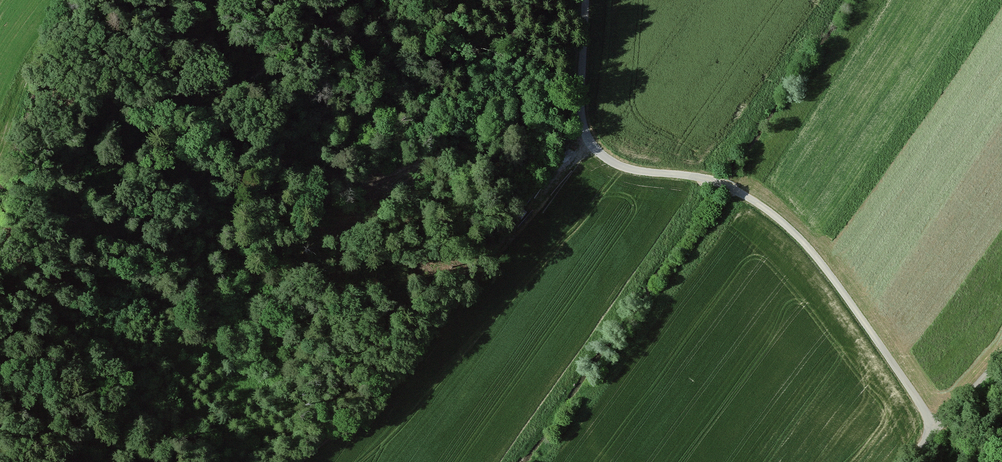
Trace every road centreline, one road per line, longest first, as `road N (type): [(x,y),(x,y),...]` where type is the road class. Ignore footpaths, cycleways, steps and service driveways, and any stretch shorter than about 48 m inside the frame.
road 1 (unclassified): [(584,0),(581,109),(591,145),(629,169),(725,185),(781,221),(842,291),(936,433)]
road 2 (track): [(591,145),(300,461)]
road 3 (track): [(193,106),(253,74),(348,0)]
road 4 (track): [(0,118),(87,0)]

